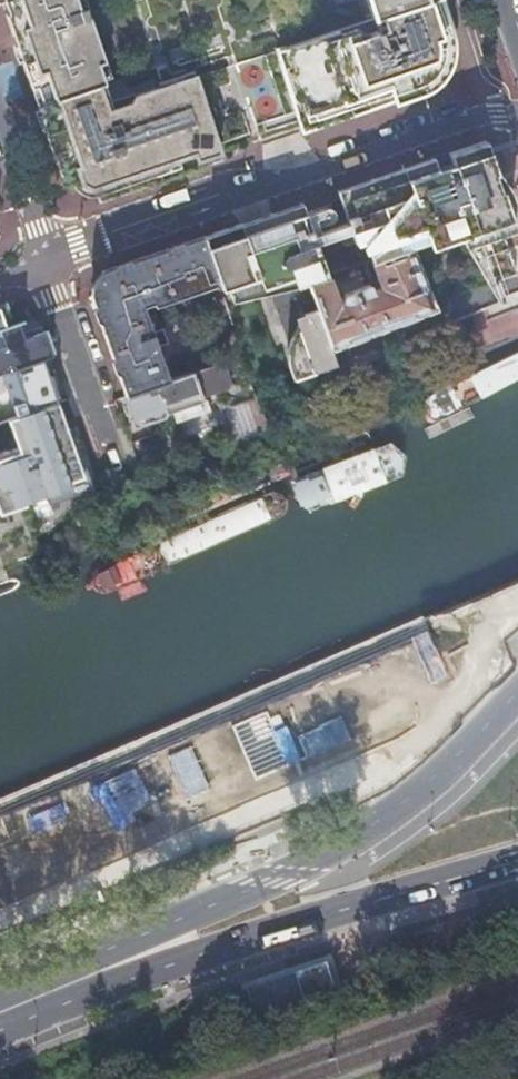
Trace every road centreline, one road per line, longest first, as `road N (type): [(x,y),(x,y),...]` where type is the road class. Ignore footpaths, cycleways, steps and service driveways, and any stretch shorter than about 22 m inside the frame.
road 1 (primary): [(517,691),(379,822),(65,989)]
road 2 (residential): [(41,258),(517,106)]
road 3 (primary): [(65,989),(517,859)]
road 4 (residential): [(41,258),(126,488)]
road 5 (residential): [(41,258),(0,124)]

